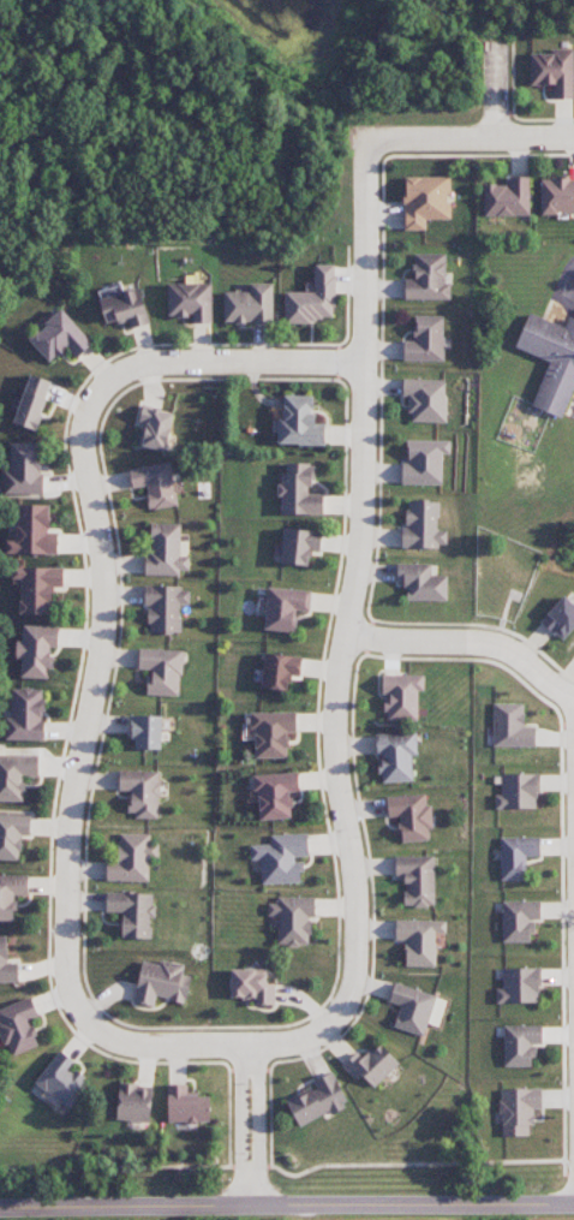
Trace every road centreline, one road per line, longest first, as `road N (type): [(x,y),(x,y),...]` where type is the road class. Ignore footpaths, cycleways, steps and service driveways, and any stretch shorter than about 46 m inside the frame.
road 1 (residential): [(241,1046),(118,1043),(79,998),(67,933),(68,814),(110,600),(90,432),(112,386),(162,367),(360,364)]
road 2 (residential): [(363,143),(360,554),(334,697),(357,957),(351,994),(319,1034),(241,1046)]
road 3 (tertiary): [(0,1207),(573,1202)]
road 4 (residential): [(573,696),(490,639),(345,636)]
road 5 (residential): [(573,140),(363,143)]
road 6 (residential): [(261,1206),(259,1047)]
road 7 (residential): [(241,1046),(241,1204)]

